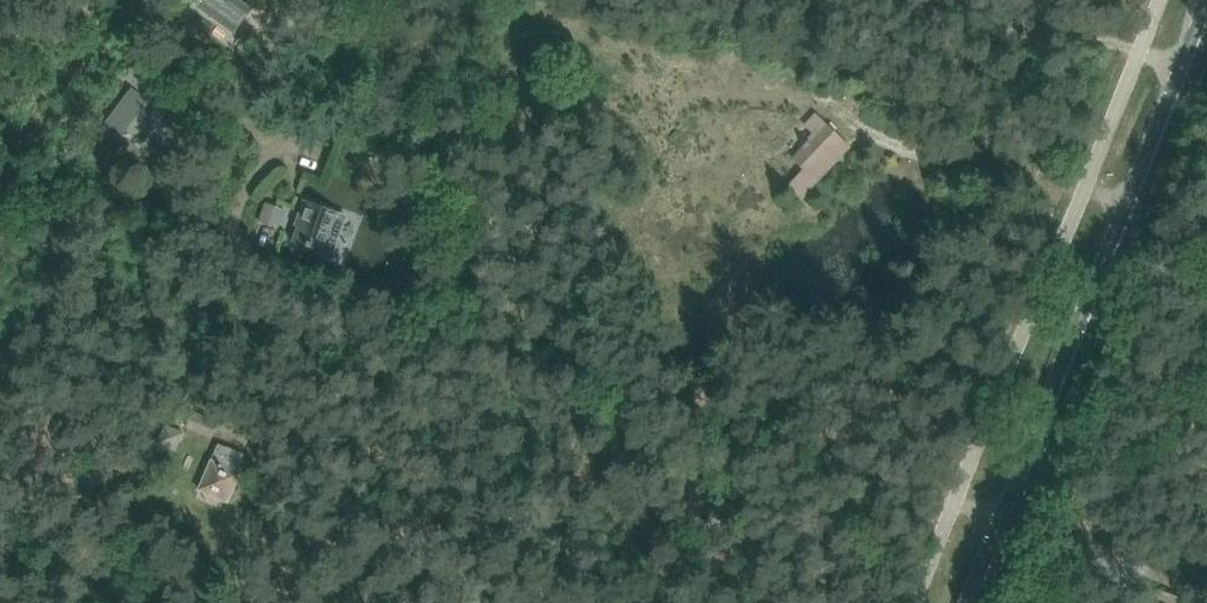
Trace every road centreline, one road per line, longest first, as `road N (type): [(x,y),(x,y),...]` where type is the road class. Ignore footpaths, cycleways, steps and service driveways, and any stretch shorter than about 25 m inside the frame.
road 1 (track): [(1002,521),(92,190)]
road 2 (secondary): [(968,602),(1206,15)]
road 3 (track): [(1185,70),(1142,49),(987,28),(906,0)]
road 4 (track): [(279,143),(395,0)]

